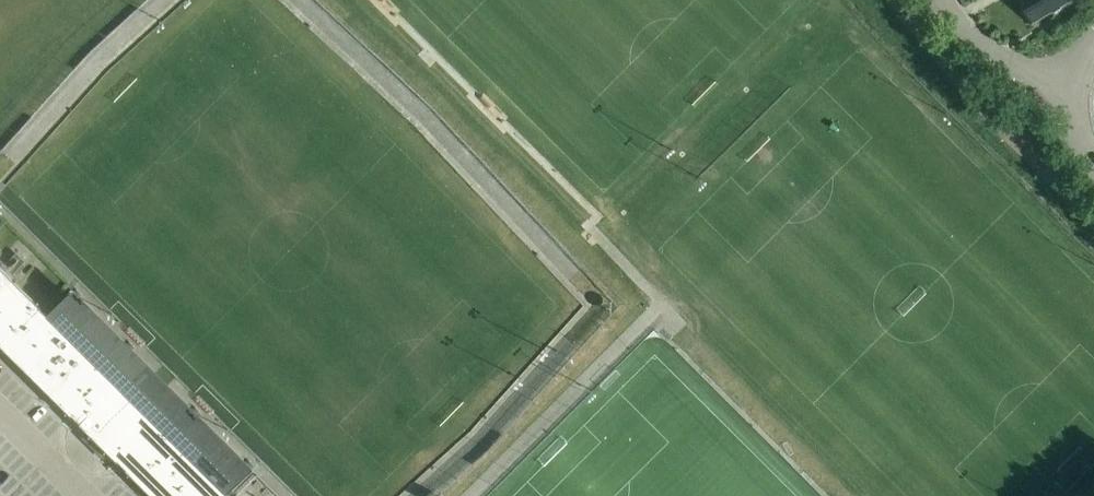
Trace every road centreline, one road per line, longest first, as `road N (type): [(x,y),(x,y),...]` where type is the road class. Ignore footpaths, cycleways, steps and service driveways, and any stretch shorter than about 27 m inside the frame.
road 1 (residential): [(1074,80),(1009,67),(983,51),(944,0)]

